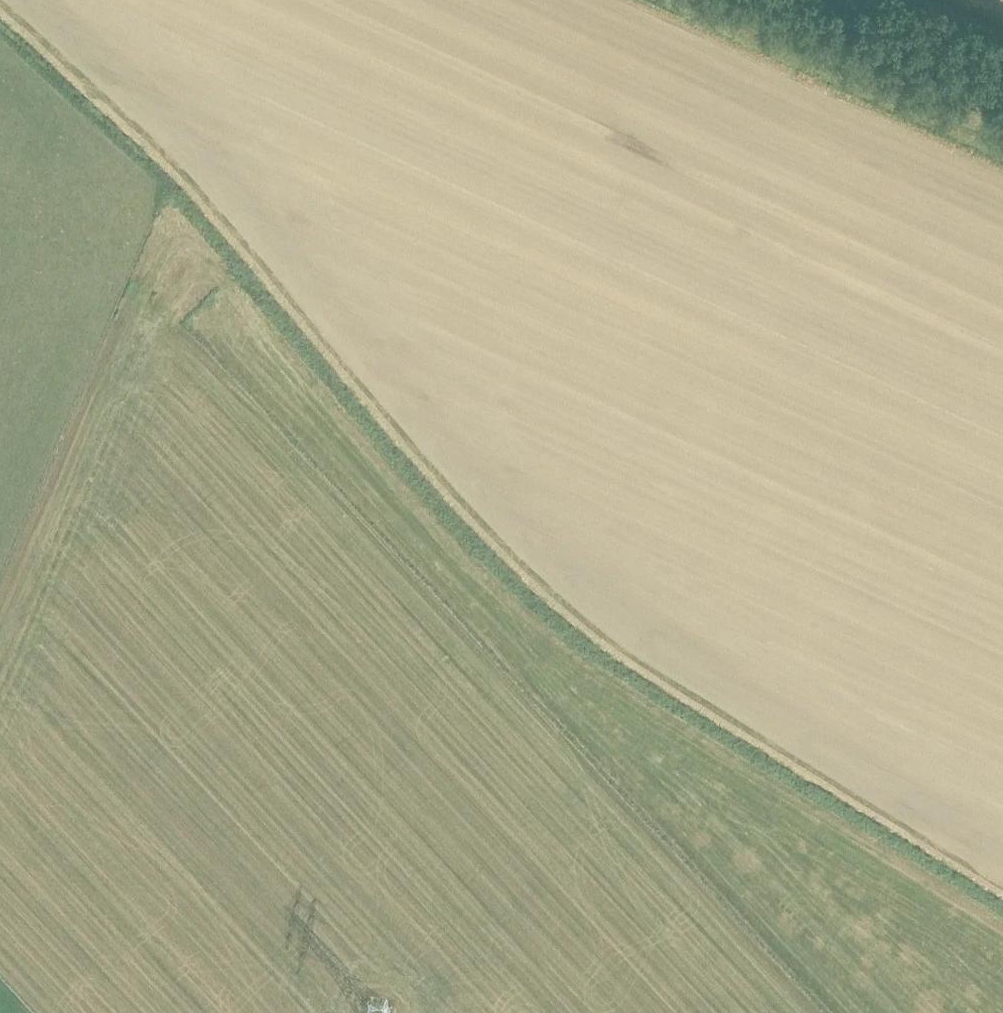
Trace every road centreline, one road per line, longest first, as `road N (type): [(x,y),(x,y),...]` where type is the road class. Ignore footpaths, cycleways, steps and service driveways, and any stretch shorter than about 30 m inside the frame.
road 1 (unclassified): [(790,0),(1002,99)]

